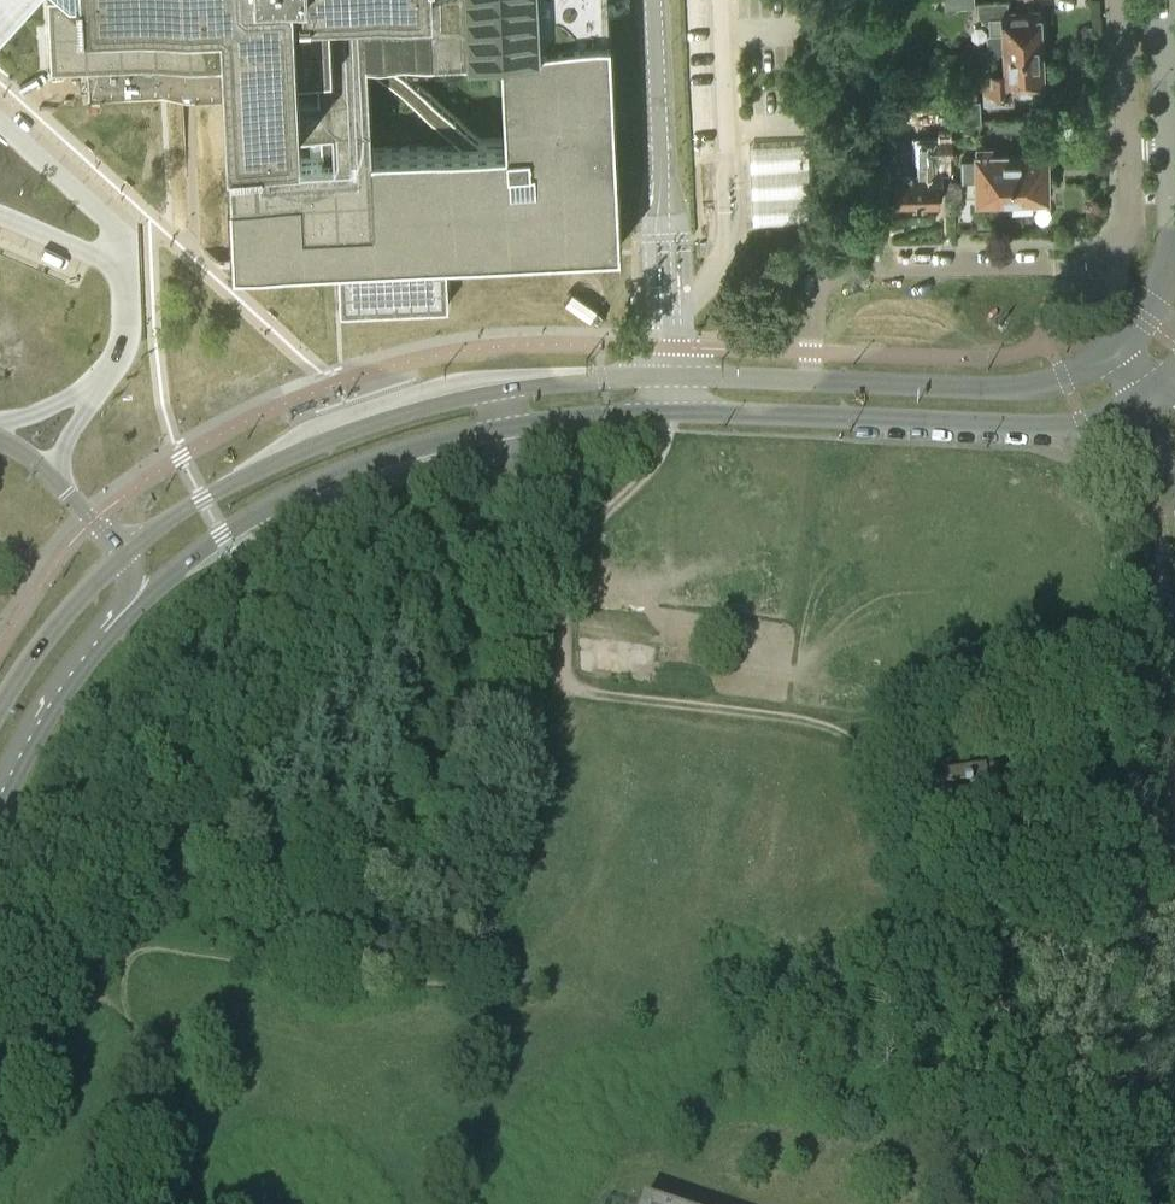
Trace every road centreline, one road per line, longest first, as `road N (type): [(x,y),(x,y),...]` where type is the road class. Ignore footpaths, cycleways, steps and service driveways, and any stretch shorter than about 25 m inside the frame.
road 1 (tertiary): [(505,427),(670,412),(1041,427),(1082,426),(1137,409)]
road 2 (tertiary): [(500,392),(374,423),(201,497),(123,552),(46,638),(0,707)]
road 3 (residential): [(1130,135),(1133,214),(1121,248),(1082,262),(836,268),(813,296),(810,381)]
road 4 (track): [(1062,1203),(1046,1065),(1001,993),(912,900),(880,830),(868,766)]
road 5 (track): [(573,684),(593,694),(824,729),(868,766)]
road 6 (tertiary): [(810,381),(620,378),(500,392)]
road 7 (tertiary): [(0,794),(69,675),(131,604),(191,558)]
road 8 (track): [(670,412),(651,468),(592,526),(569,565),(573,684)]
road 9 (tertiary): [(1102,359),(1012,387),(810,381)]
road 10 (tertiary): [(191,558),(267,507),(420,446)]
road 11 (track): [(0,806),(48,855),(76,984),(118,1002)]
road 12 (residential): [(191,558),(390,473)]
road 13 (tertiary): [(1170,155),(1167,271),(1121,342)]
road 14 (tertiary): [(1162,0),(1170,155)]
road 15 (residential): [(390,473),(482,474),(504,454),(505,427)]
road 16 (residential): [(1122,0),(1130,135)]

